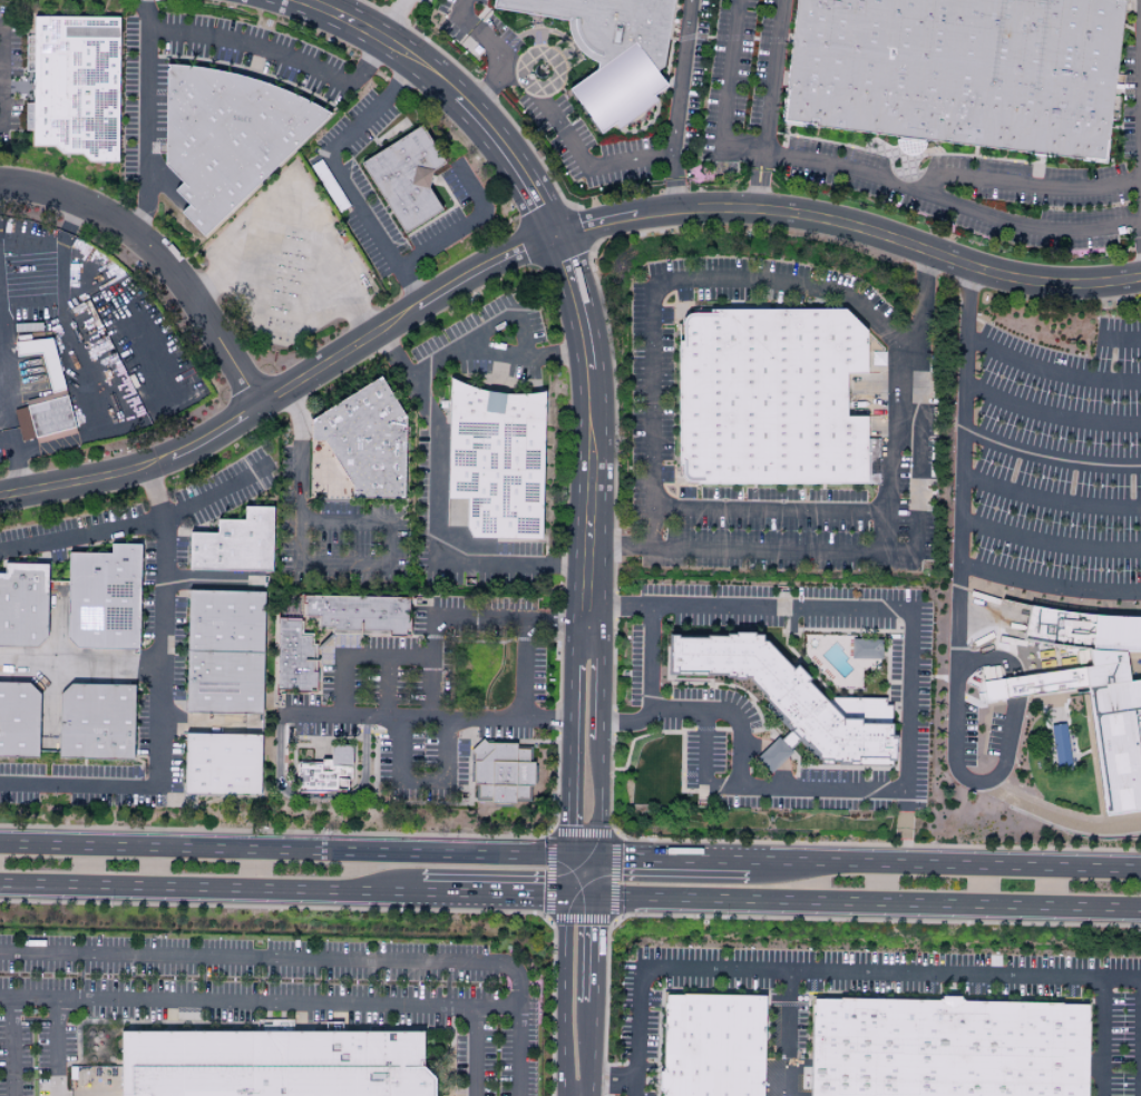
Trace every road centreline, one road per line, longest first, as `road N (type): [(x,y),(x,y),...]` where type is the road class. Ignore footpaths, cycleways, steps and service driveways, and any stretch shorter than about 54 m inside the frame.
road 1 (tertiary): [(0,496),(167,458),(496,260),(556,236)]
road 2 (tertiary): [(556,236),(679,212),(750,209),(826,219),(1018,280),(1082,285),(1140,278)]
road 3 (primary): [(583,859),(0,843)]
road 4 (primary): [(0,882),(582,896)]
road 5 (primary): [(582,896),(1140,911)]
road 6 (primary): [(1140,870),(583,859)]
road 7 (residential): [(0,185),(66,198),(152,248),(260,405)]
road 8 (tertiary): [(589,645),(591,368)]
road 9 (tertiary): [(582,896),(589,645)]
road 10 (tertiary): [(582,896),(564,926),(564,1095)]
road 11 (tertiary): [(455,96),(399,50),(296,0)]
road 12 (tertiary): [(556,236),(505,148),(455,96)]
road 13 (tertiary): [(591,368),(556,236)]

